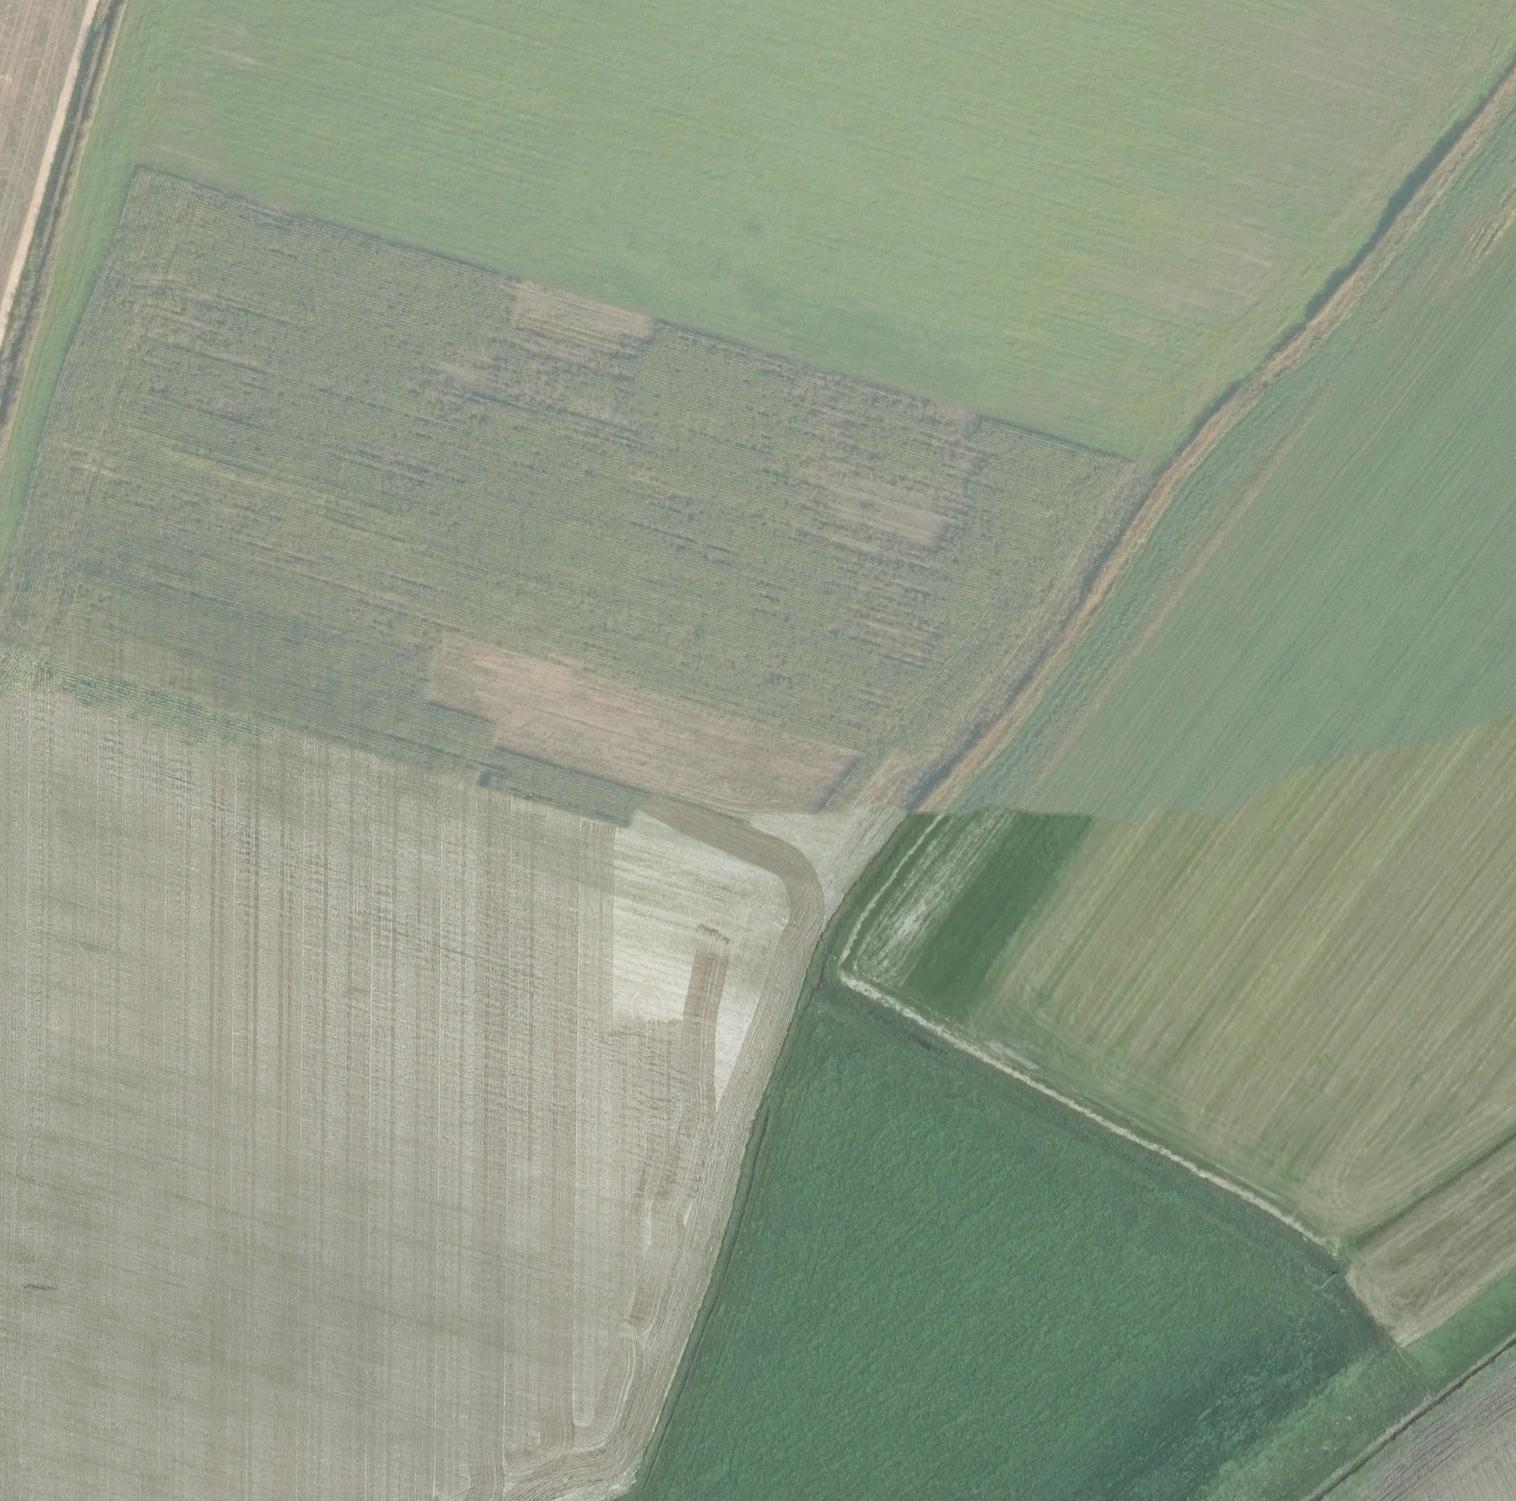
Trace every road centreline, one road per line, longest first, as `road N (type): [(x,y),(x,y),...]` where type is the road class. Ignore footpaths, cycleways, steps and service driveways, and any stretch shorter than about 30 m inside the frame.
road 1 (track): [(0,329),(93,0)]

